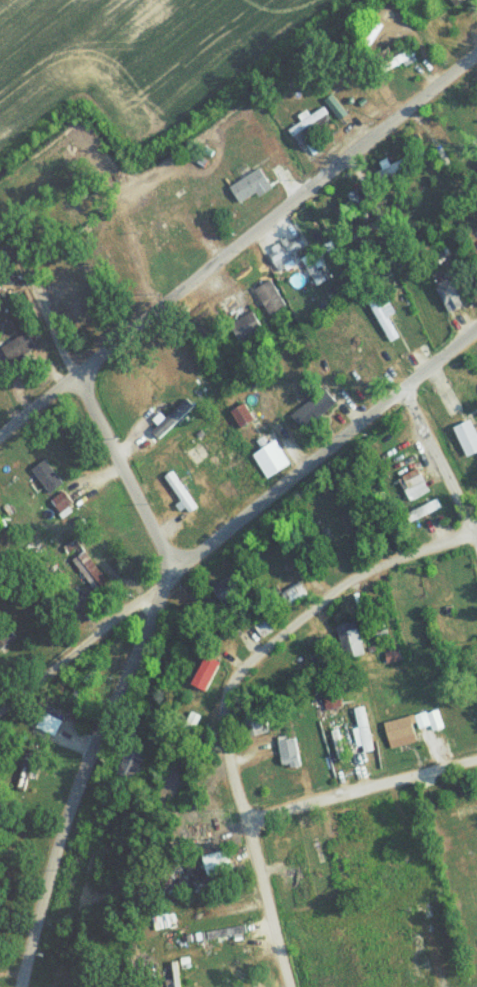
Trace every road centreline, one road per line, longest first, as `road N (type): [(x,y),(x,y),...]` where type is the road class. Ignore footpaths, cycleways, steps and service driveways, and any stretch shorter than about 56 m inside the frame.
road 1 (residential): [(0,710),(476,333)]
road 2 (residential): [(0,434),(476,61)]
road 3 (residential): [(18,986),(62,824),(172,572)]
road 4 (residential): [(476,538),(278,171)]
road 5 (residential): [(172,572),(75,375),(0,264)]
road 6 (residential): [(287,986),(220,729),(227,691)]
road 7 (residential): [(227,691),(255,658),(357,576),(476,534)]
road 8 (residential): [(244,823),(476,763)]

